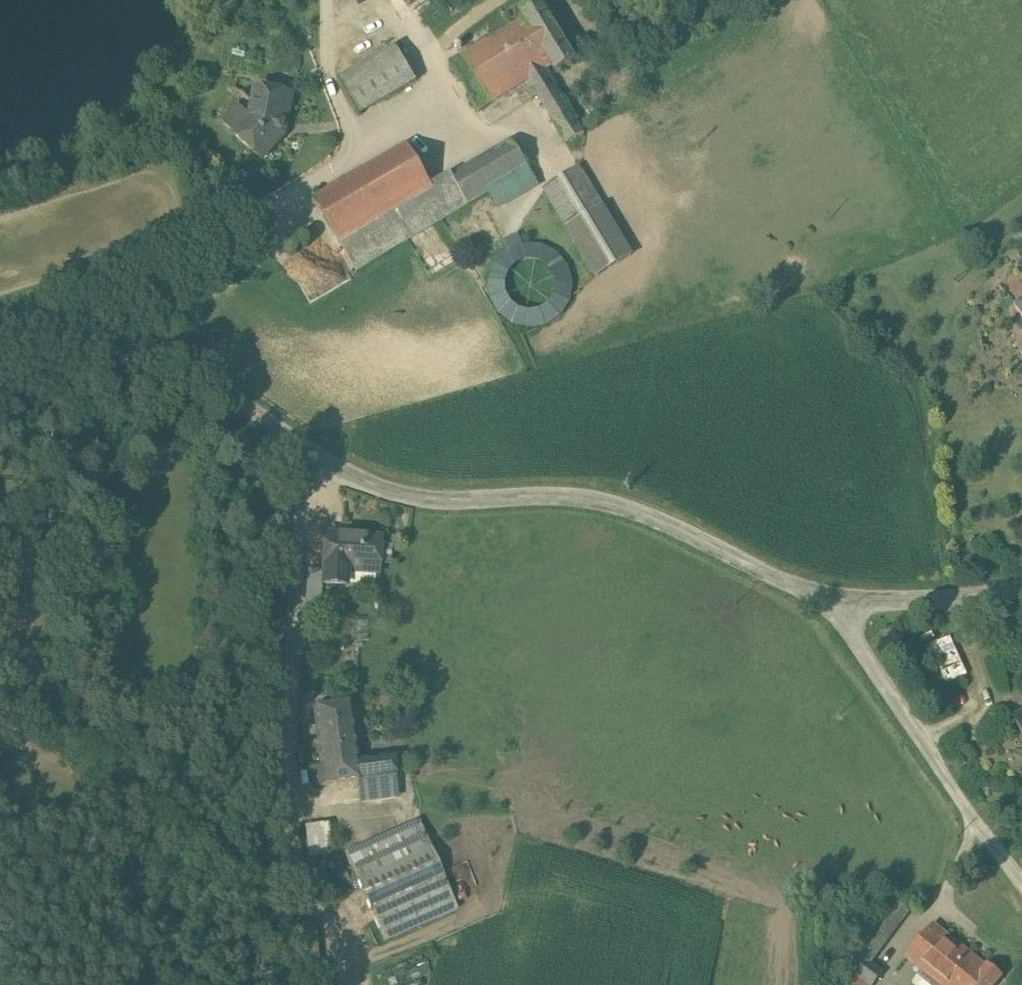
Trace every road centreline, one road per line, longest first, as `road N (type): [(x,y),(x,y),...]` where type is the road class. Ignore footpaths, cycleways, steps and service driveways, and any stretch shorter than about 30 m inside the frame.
road 1 (unclassified): [(827,602),(615,503),(559,495),(426,500),(329,462),(208,382),(143,361),(0,351)]
road 2 (unclassified): [(1021,885),(846,640),(827,602)]
road 3 (unclassified): [(1021,587),(827,602)]

